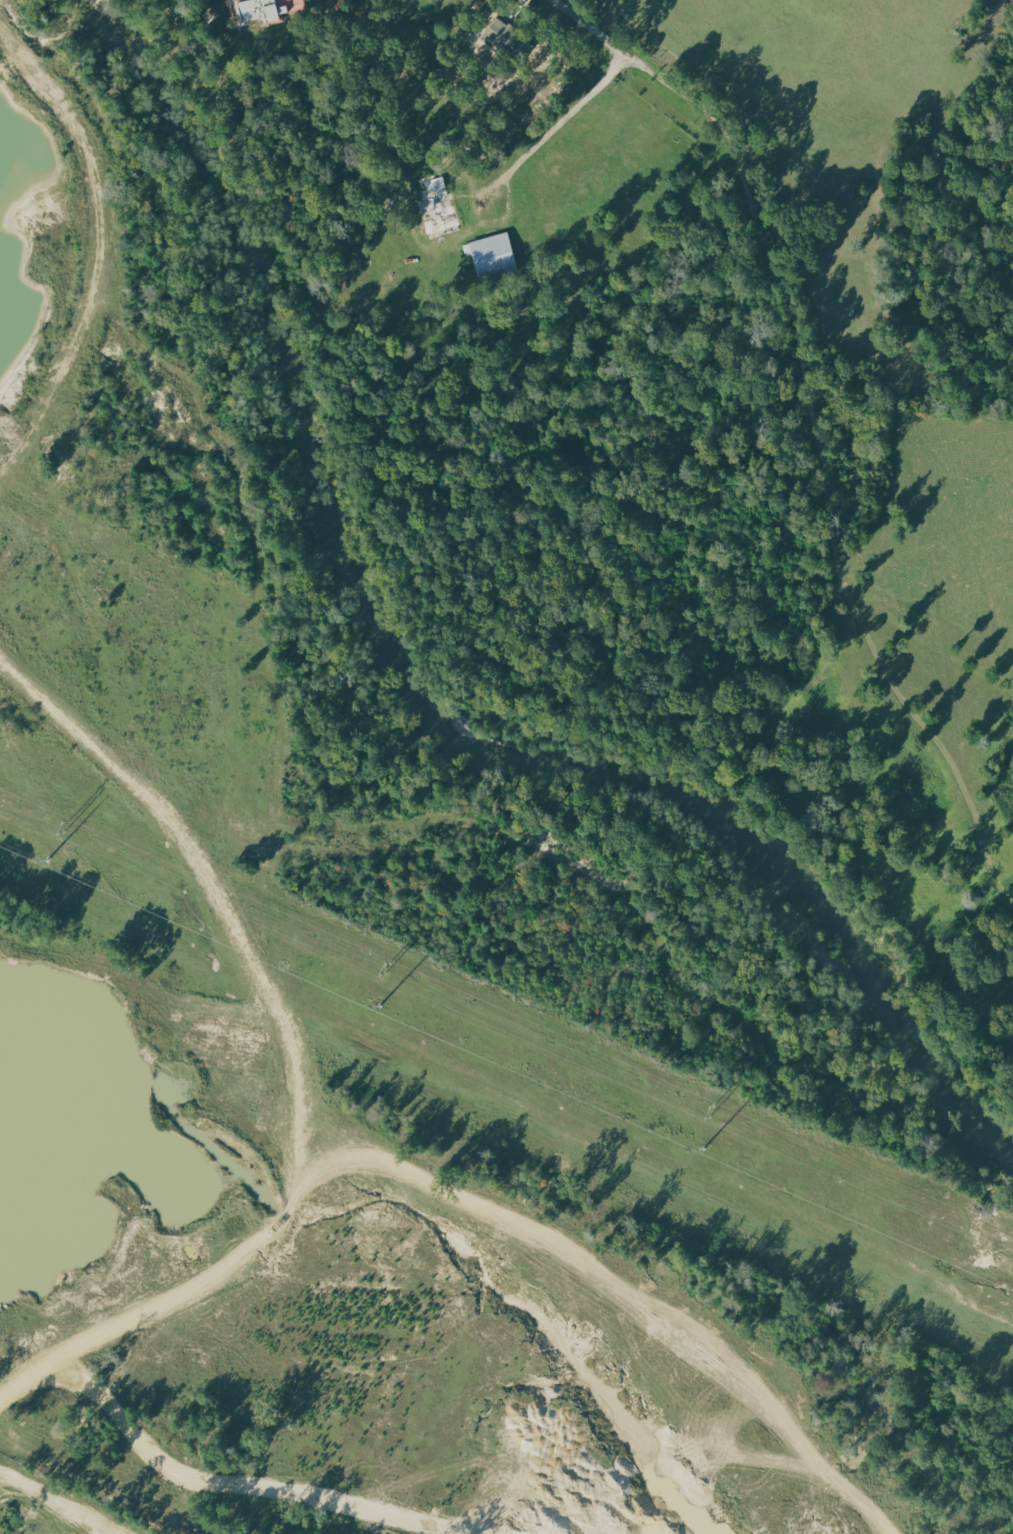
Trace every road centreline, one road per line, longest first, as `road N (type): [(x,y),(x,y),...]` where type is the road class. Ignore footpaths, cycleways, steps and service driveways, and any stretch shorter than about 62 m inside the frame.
road 1 (residential): [(834,532),(793,304),(732,140),(708,113),(553,0)]

